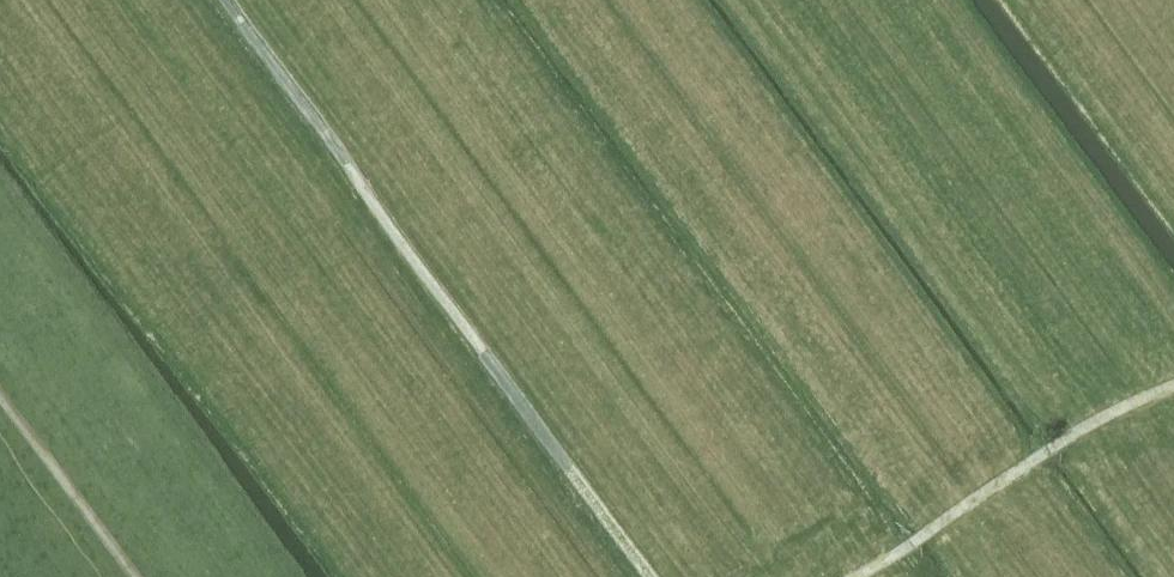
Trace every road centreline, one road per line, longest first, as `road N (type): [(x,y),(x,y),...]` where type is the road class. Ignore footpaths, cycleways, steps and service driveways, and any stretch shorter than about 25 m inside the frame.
road 1 (track): [(654,576),(220,0)]
road 2 (track): [(1173,385),(1071,437),(857,576)]
road 3 (track): [(134,576),(0,397)]

